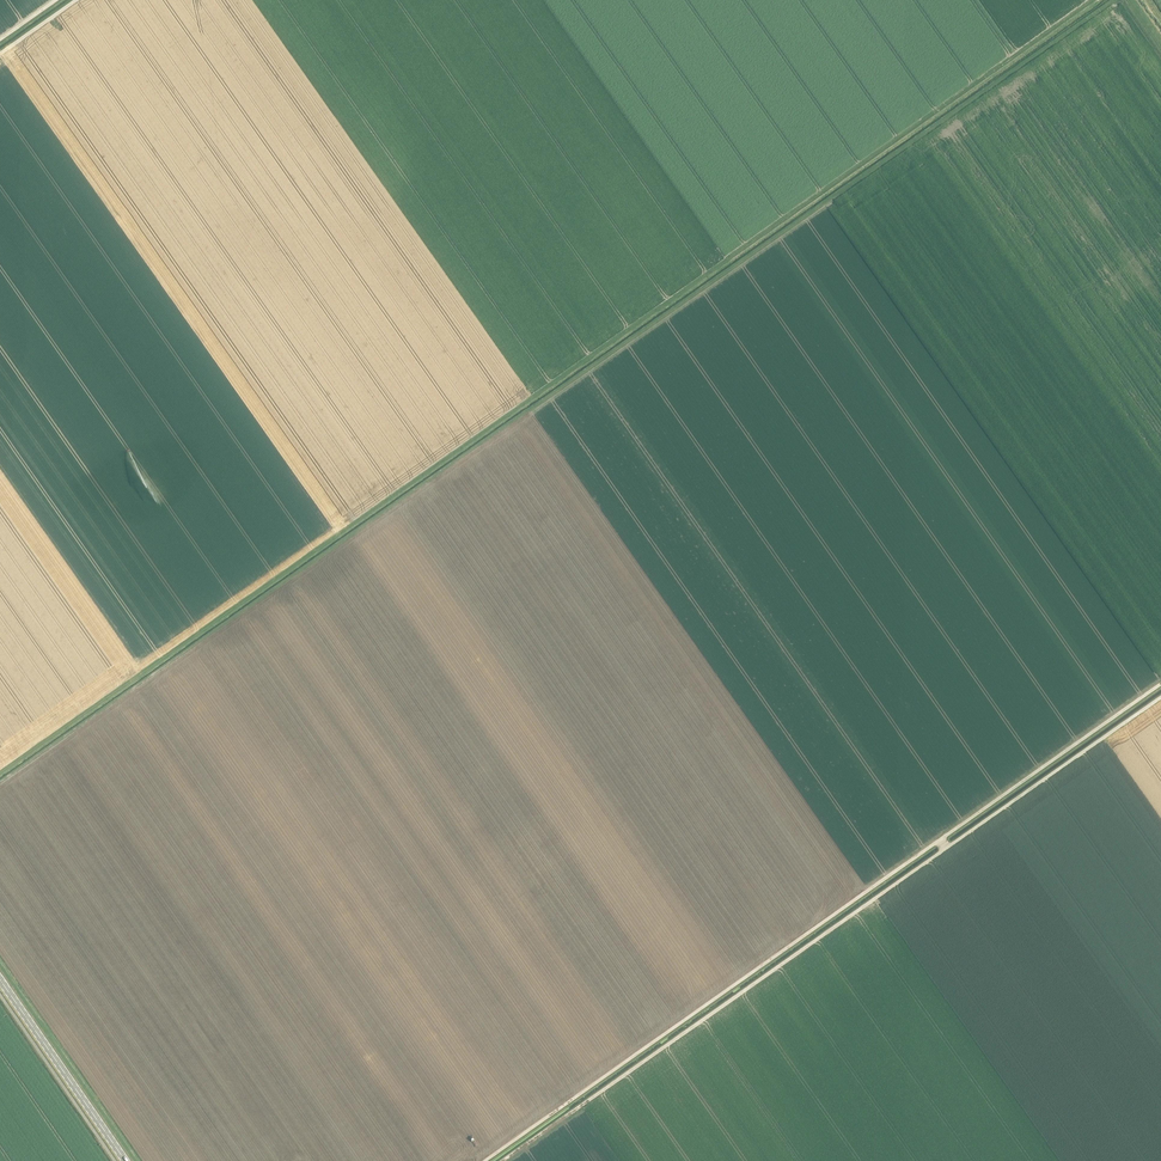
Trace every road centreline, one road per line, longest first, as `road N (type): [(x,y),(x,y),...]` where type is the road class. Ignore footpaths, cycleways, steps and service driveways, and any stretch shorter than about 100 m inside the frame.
road 1 (secondary): [(122,1160),(0,980)]

